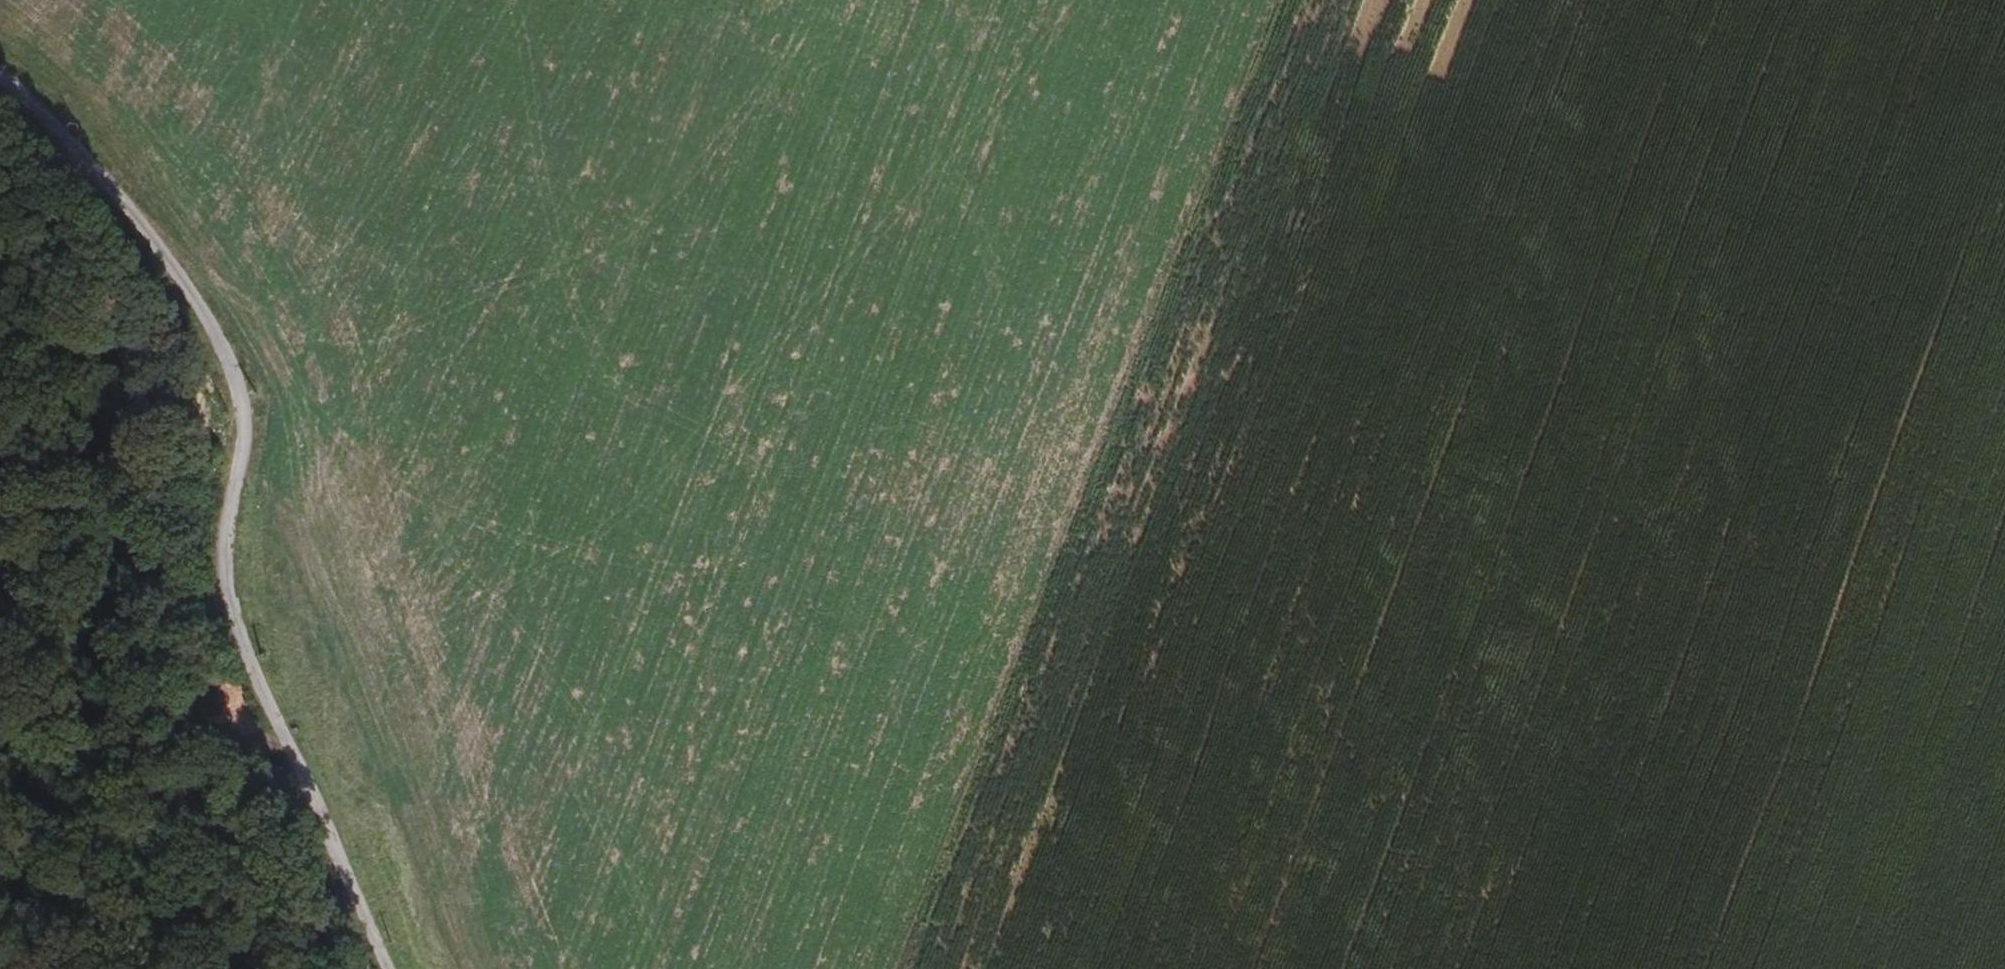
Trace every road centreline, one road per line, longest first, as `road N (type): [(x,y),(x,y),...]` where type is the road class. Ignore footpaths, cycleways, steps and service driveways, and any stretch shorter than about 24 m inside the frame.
road 1 (track): [(0,72),(80,143),(236,429),(311,820),(382,968)]

